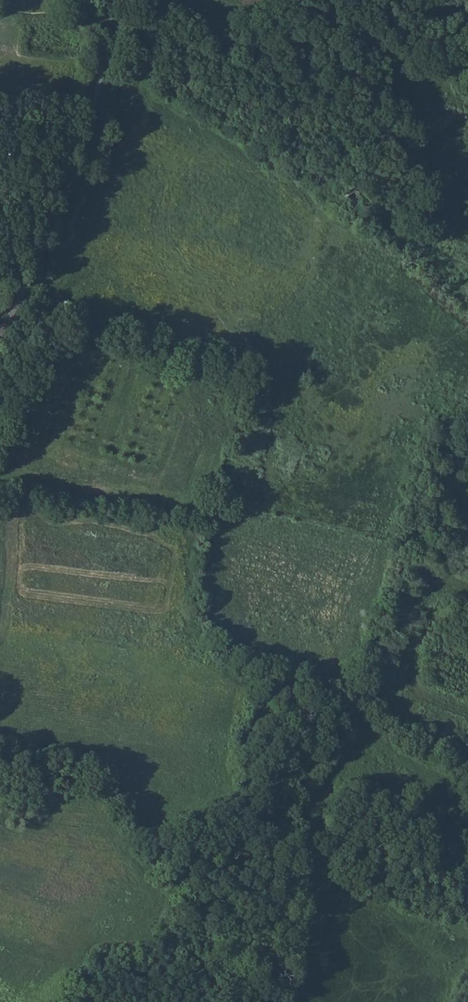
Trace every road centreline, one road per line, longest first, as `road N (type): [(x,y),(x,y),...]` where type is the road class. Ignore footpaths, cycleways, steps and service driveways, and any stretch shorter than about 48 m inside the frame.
road 1 (track): [(116,0),(73,184),(0,335)]
road 2 (track): [(467,597),(427,611),(411,675),(433,705),(467,719)]

